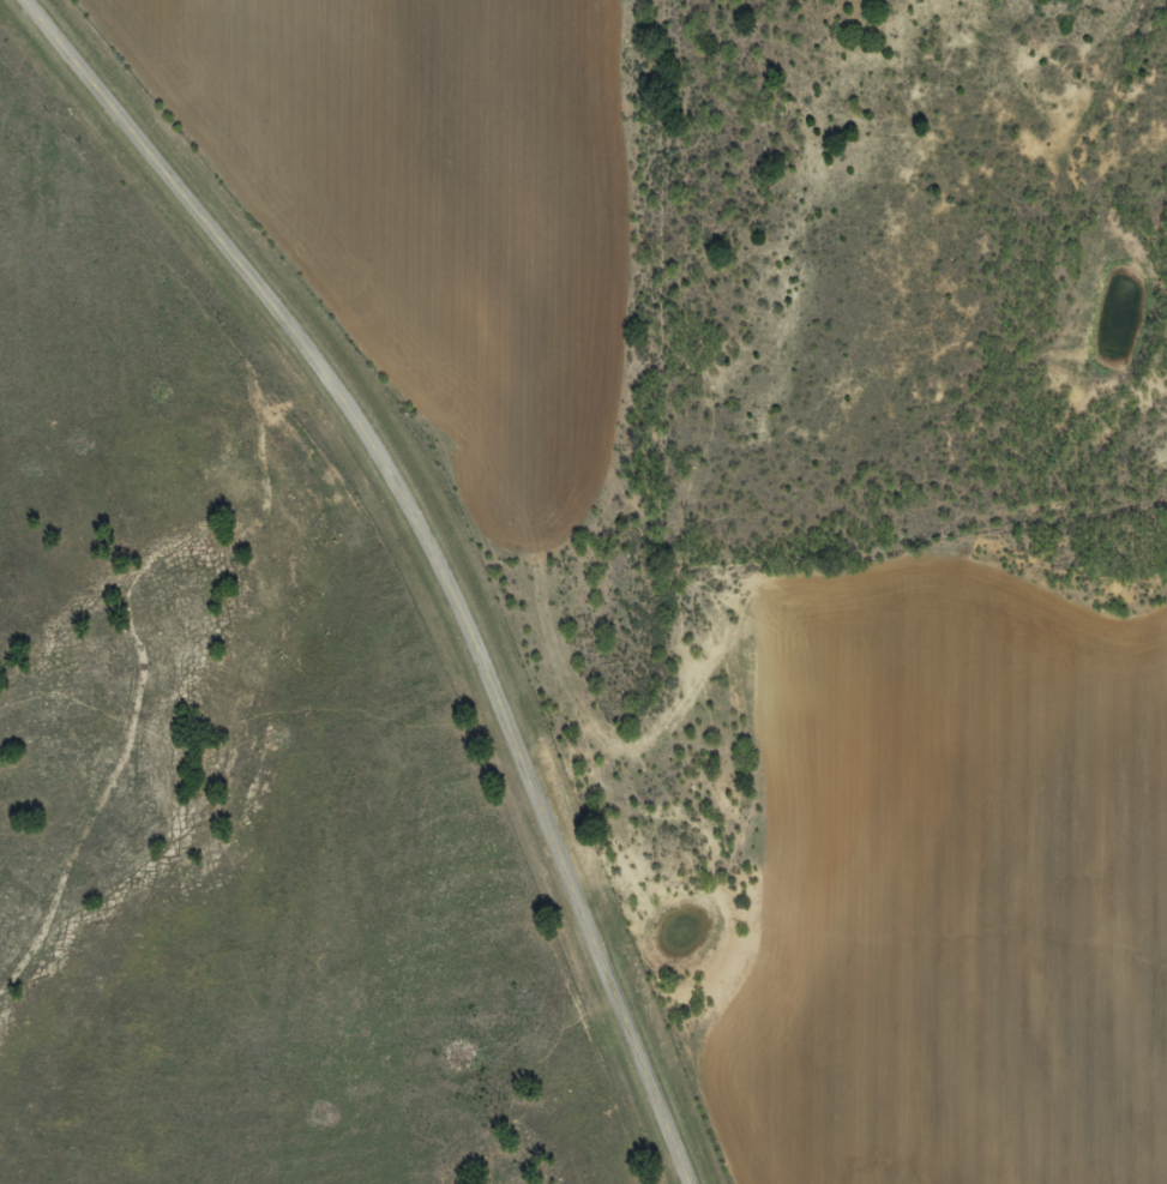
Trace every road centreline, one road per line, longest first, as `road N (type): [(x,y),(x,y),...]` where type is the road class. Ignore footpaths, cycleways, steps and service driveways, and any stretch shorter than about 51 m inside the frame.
road 1 (tertiary): [(32,0),(272,301),(398,485),(499,696),(693,1183)]

